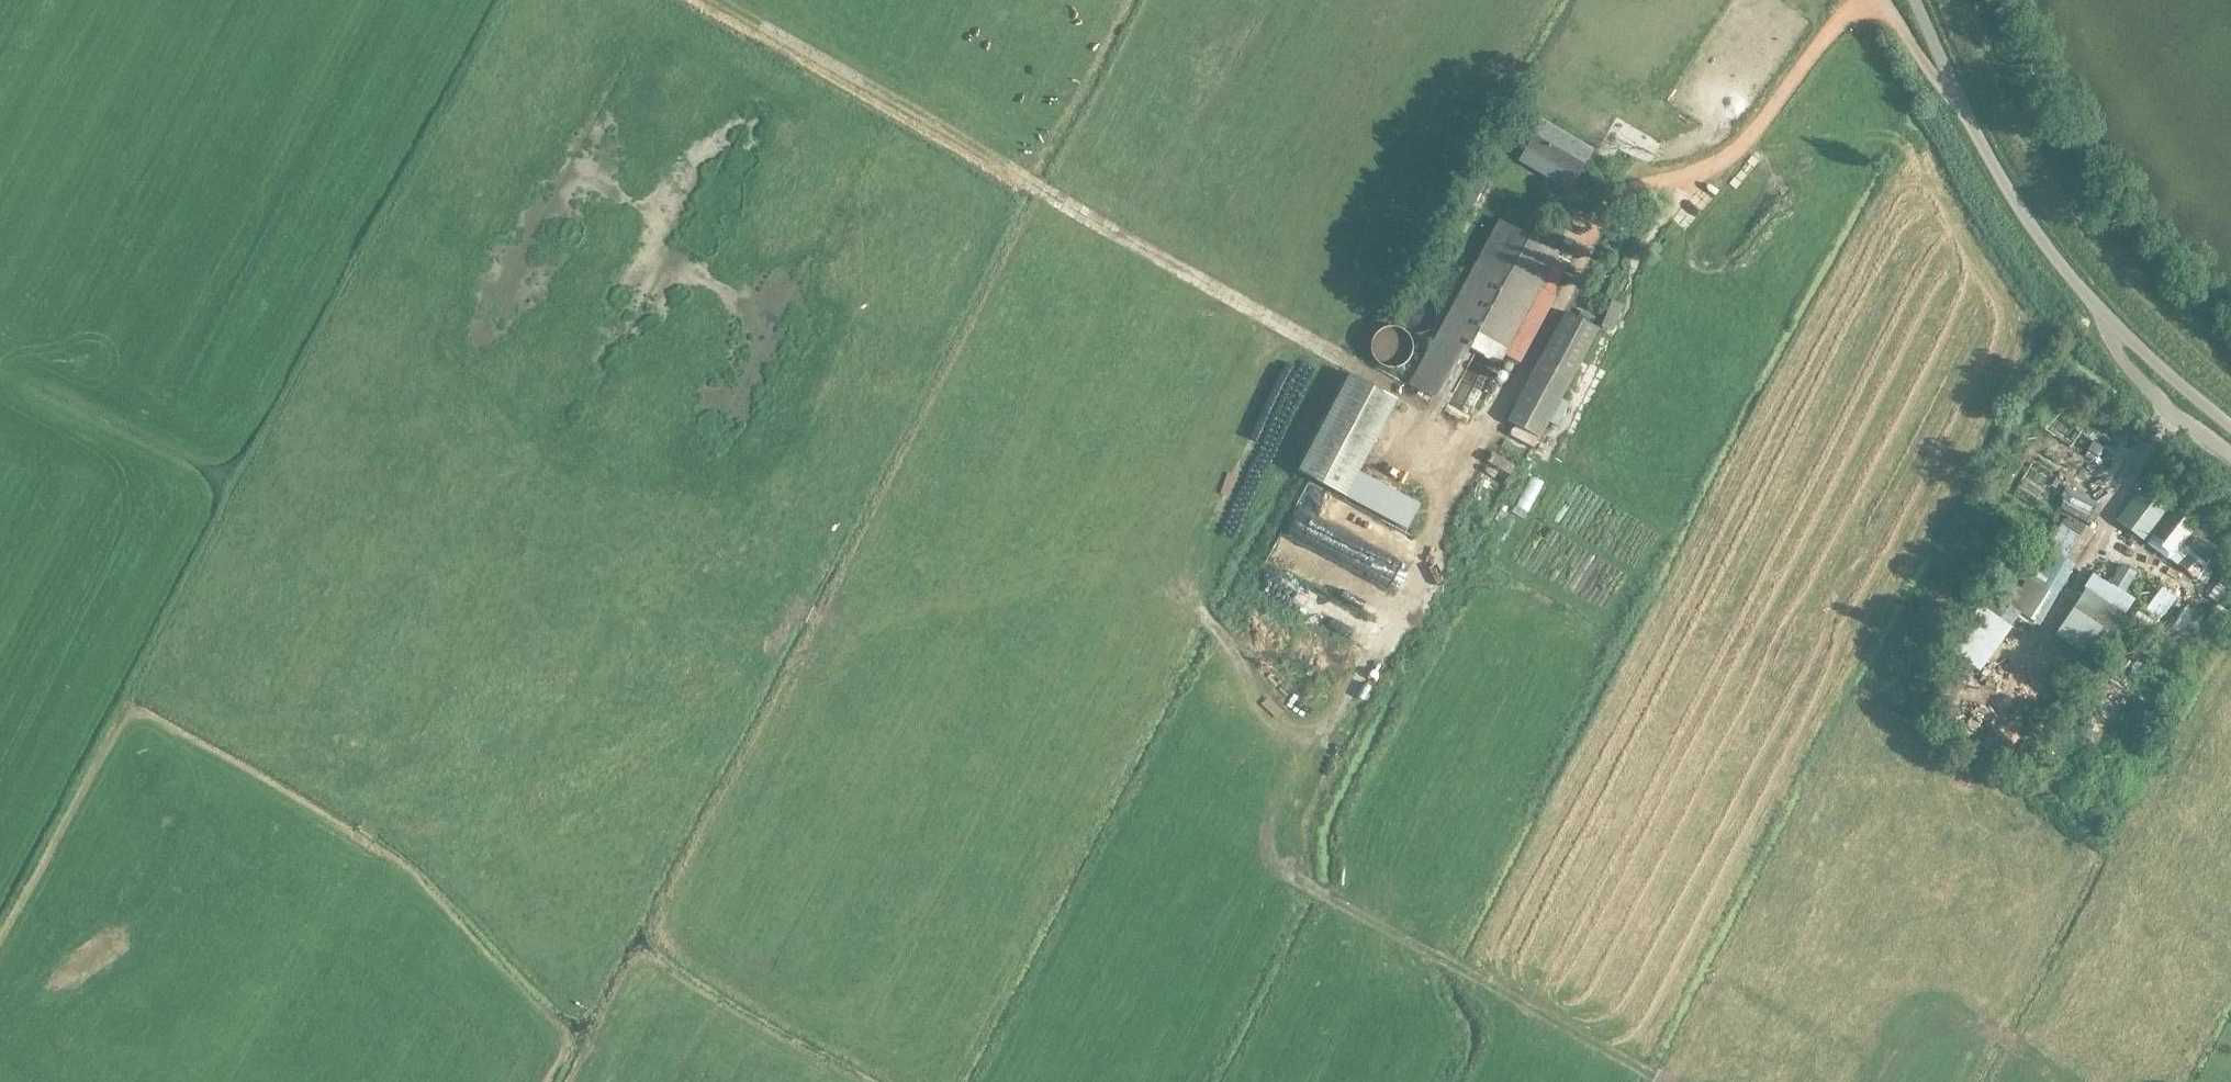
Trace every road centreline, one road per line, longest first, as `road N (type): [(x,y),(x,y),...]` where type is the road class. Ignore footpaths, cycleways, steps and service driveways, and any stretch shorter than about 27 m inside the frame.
road 1 (track): [(1486,437),(1003,167),(726,0)]
road 2 (track): [(1669,1081),(1327,900),(1291,871),(1288,828),(1439,523)]
road 3 (unclassified): [(2230,427),(2175,385),(2065,275),(2013,203),(1912,0)]
road 4 (track): [(1319,763),(1198,610)]

